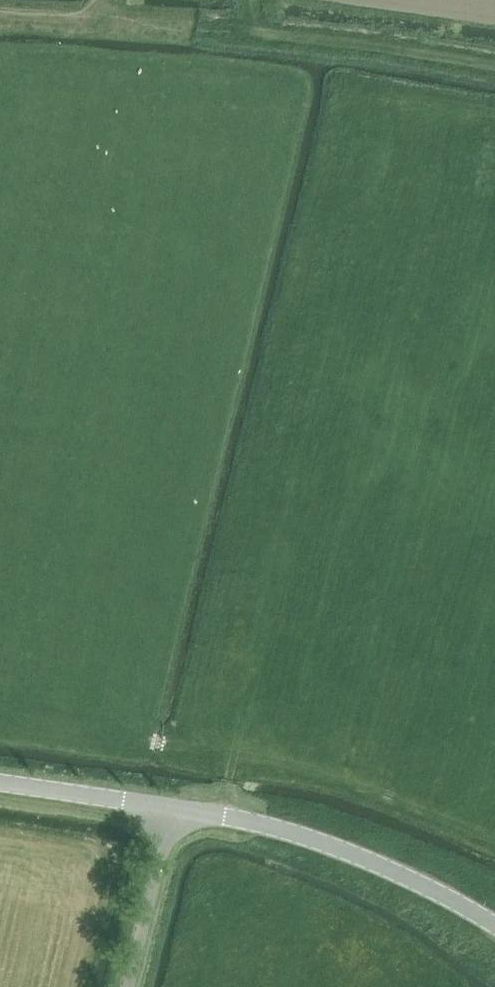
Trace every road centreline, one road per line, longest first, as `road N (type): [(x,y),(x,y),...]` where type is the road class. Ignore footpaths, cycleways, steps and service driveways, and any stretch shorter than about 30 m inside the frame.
road 1 (unclassified): [(494,924),(410,877),(349,855),(169,809)]
road 2 (track): [(0,19),(264,33),(265,0)]
road 3 (track): [(264,33),(494,68)]
road 4 (unclassified): [(169,809),(125,986)]
road 5 (unclassified): [(169,809),(0,784)]

